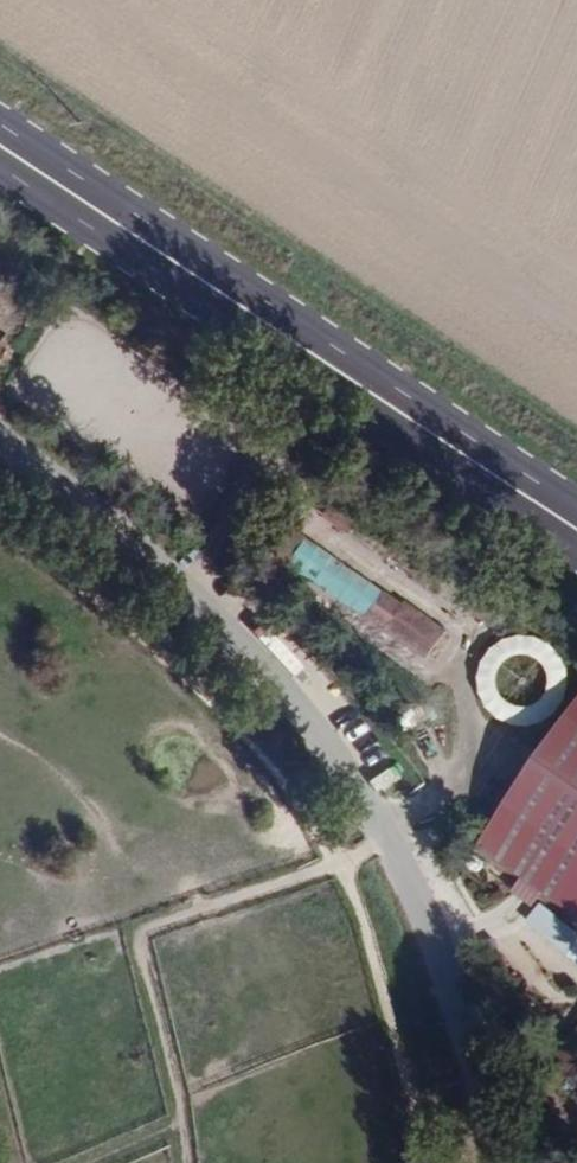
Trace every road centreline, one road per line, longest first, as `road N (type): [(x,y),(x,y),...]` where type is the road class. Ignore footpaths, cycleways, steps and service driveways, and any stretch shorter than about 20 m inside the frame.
road 1 (residential): [(499,1162),(423,909),(381,821),(278,677),(0,458)]
road 2 (primary): [(0,144),(576,526)]
road 3 (track): [(0,974),(393,846)]
road 4 (track): [(0,530),(100,604),(236,725),(301,801)]
road 5 (track): [(347,862),(373,928),(431,1162)]

